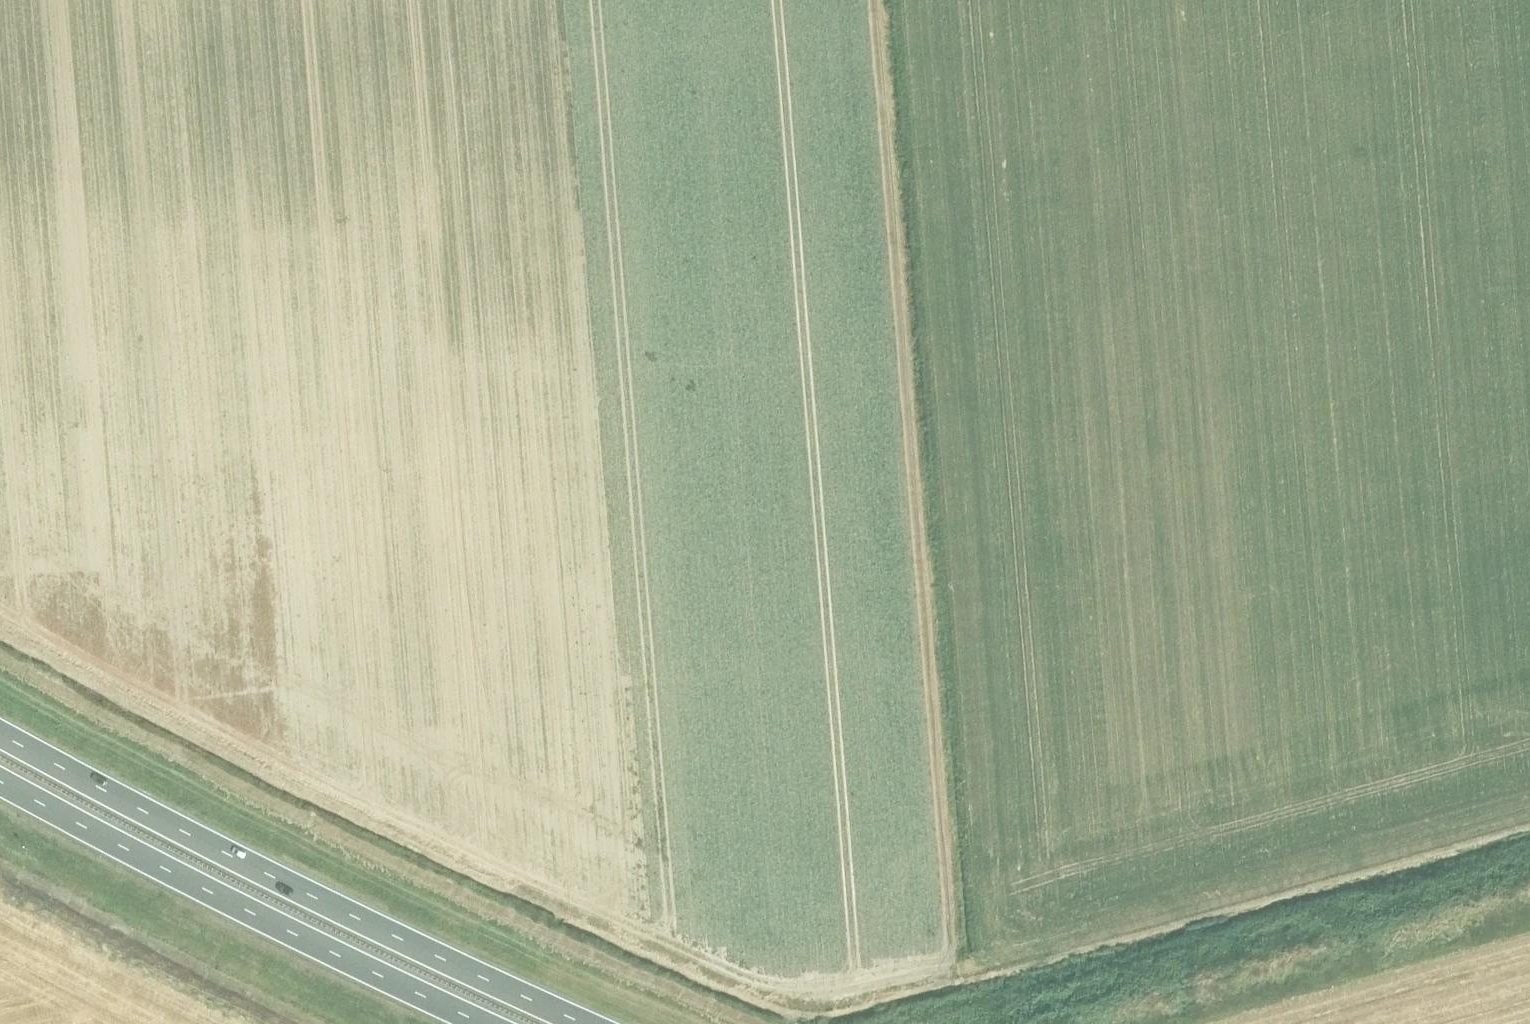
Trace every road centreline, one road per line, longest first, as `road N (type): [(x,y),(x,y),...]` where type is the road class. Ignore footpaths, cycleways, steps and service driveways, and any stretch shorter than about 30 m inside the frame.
road 1 (trunk): [(614,1023),(394,924),(0,715)]
road 2 (trunk): [(0,783),(485,1023)]

